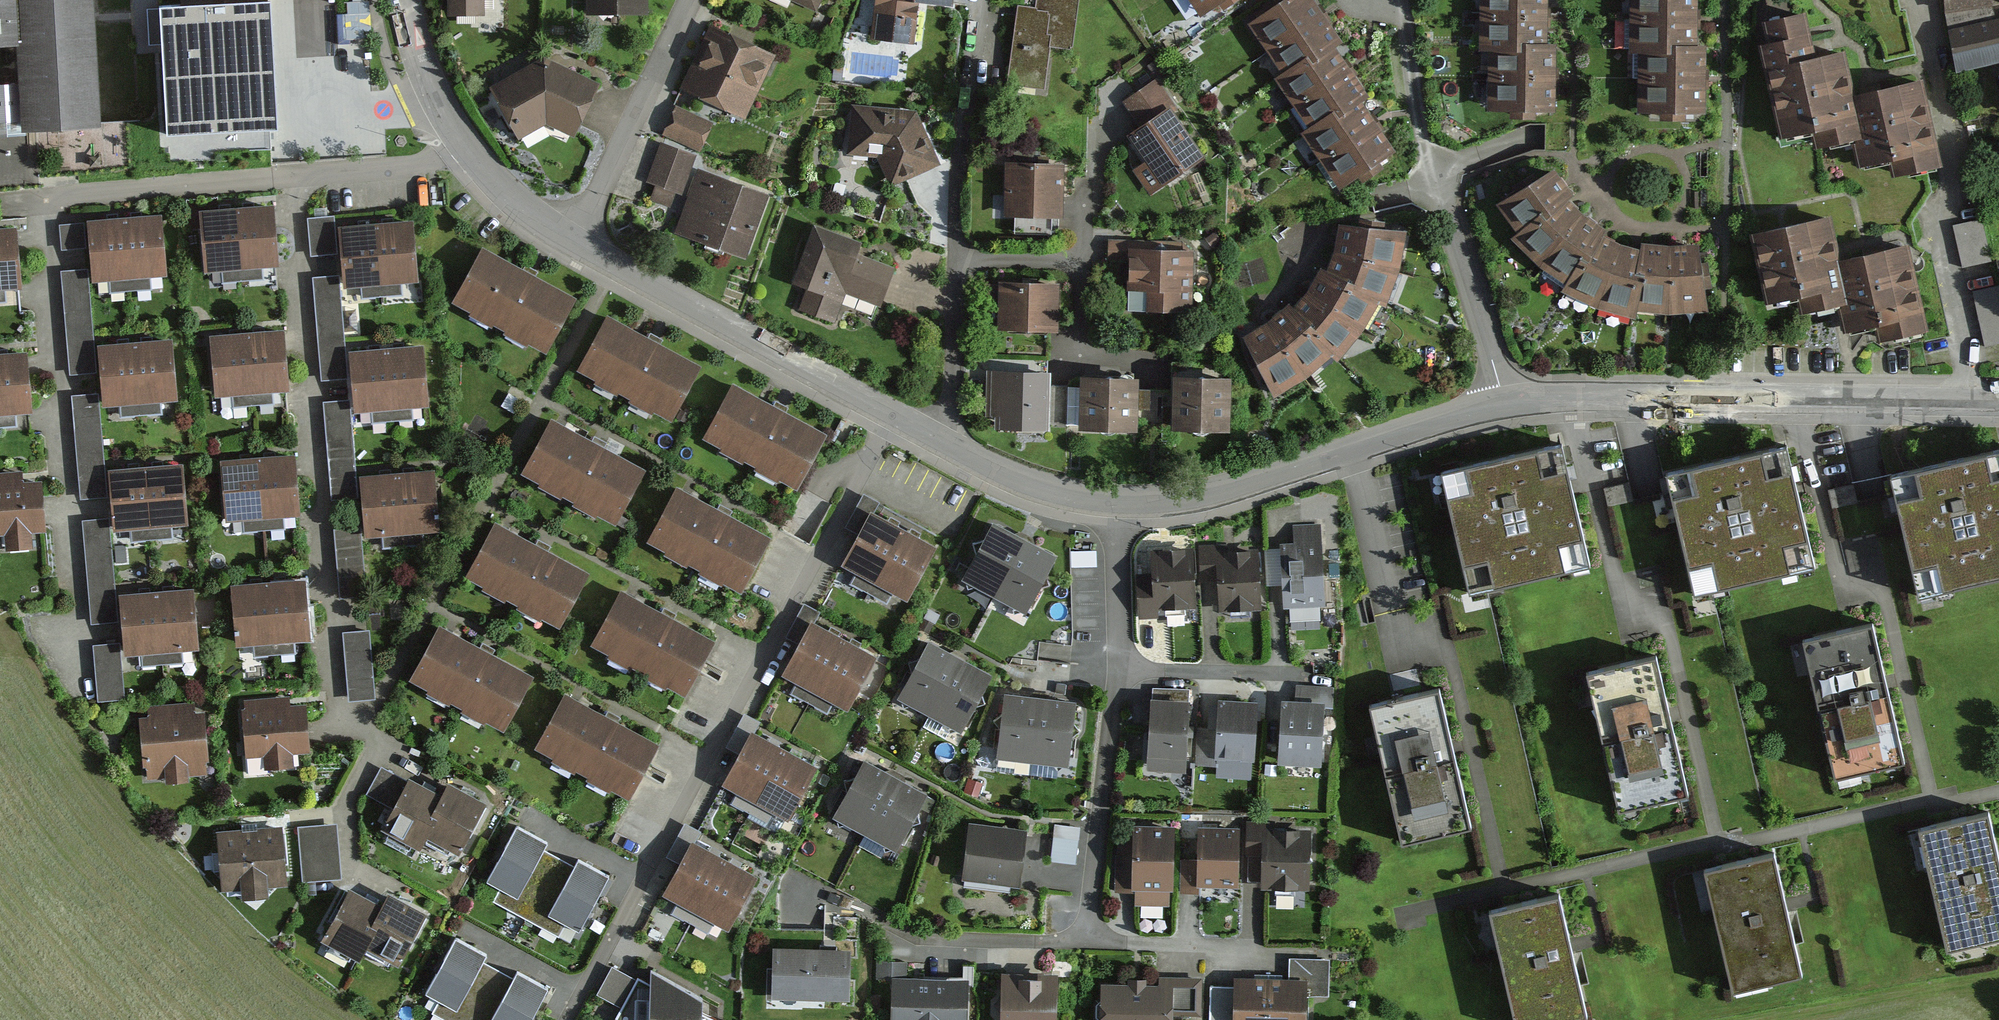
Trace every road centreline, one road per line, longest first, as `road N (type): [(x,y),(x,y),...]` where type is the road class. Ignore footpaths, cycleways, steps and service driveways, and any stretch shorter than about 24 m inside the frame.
road 1 (residential): [(888,409),(563,1019)]
road 2 (residential): [(1998,399),(1498,400)]
road 3 (residential): [(471,154),(422,170),(22,204)]
road 4 (residential): [(1116,501),(1120,643),(1085,942)]
road 5 (residential): [(1498,400),(1450,182),(1440,178),(1416,115),(1402,0)]
road 6 (residential): [(1498,400),(1186,497),(1116,501)]
road 7 (residential): [(888,409),(573,233)]
road 8 (residential): [(954,258),(1085,263),(1081,359),(1160,360)]
road 9 (primary): [(203,1019),(110,931),(0,791)]
road 10 (residential): [(689,0),(573,233)]
road 11 (residential): [(979,0),(954,258)]
road 12 (residential): [(1085,942),(920,939),(880,920)]
road 13 (residential): [(1282,955),(1085,942)]
road 14 (residential): [(1116,501),(1053,490),(937,435)]
road 15 (residential): [(954,258),(955,401),(937,435)]
road 16 (residential): [(471,154),(432,90),(407,0)]
road 17 (residential): [(573,233),(518,205),(471,154)]

